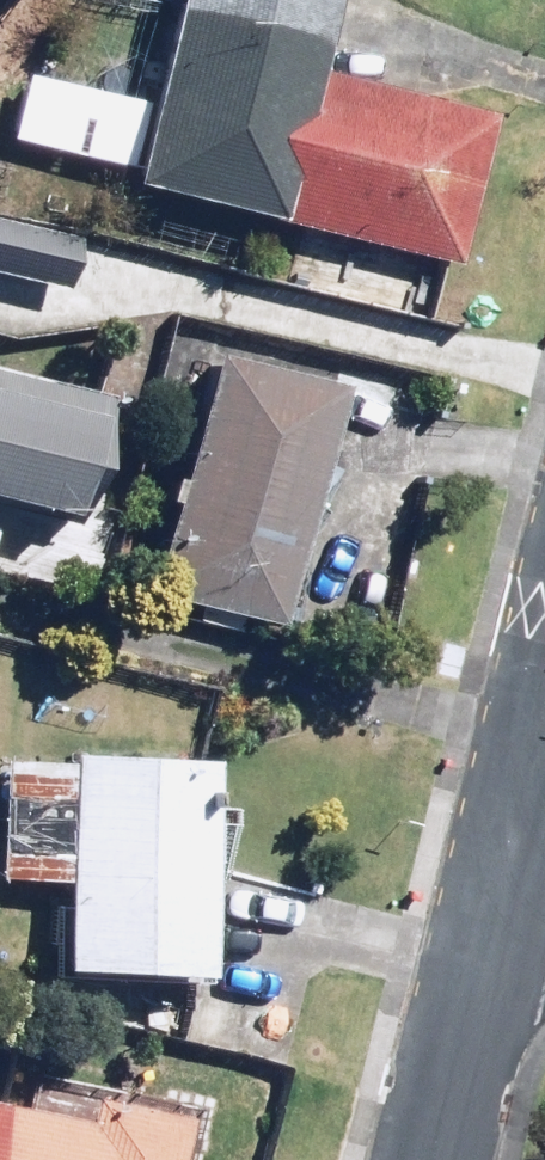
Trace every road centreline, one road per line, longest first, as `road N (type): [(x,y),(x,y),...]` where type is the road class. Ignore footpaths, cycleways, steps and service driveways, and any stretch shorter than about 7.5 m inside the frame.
road 1 (residential): [(438,1159),(517,856)]
road 2 (residential): [(517,856),(544,728)]

